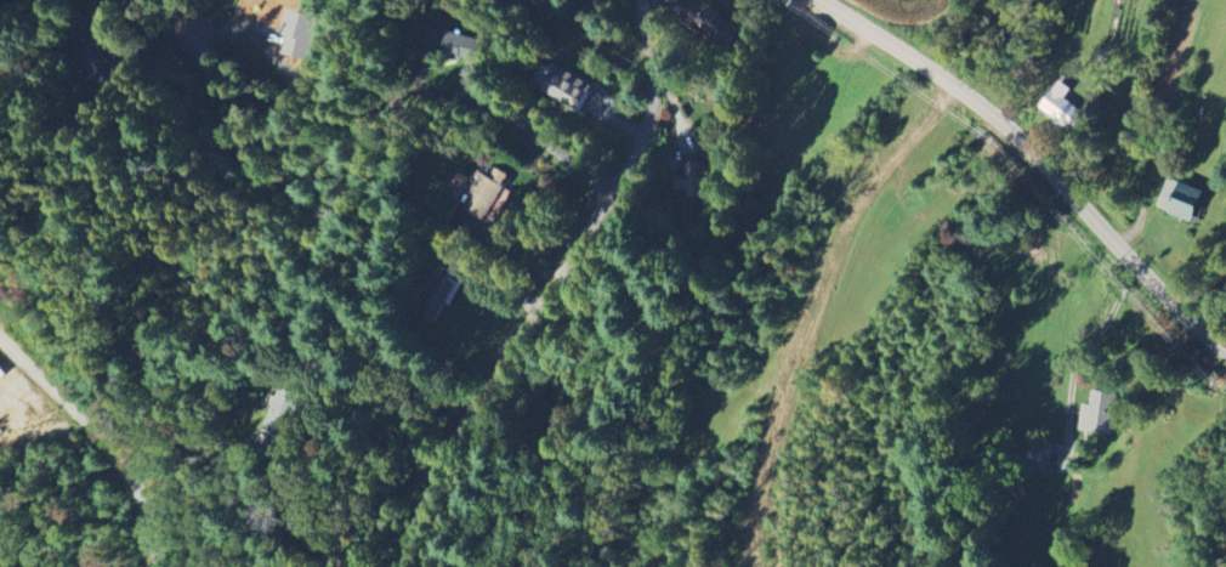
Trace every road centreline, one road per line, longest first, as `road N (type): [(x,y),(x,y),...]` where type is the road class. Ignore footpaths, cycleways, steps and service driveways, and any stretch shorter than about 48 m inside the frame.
road 1 (residential): [(415,566),(459,463),(646,141),(660,79),(647,0)]
road 2 (residential): [(202,58),(263,168),(280,180),(325,176),(374,120),(425,96),(495,104),(624,178)]
road 3 (tertiary): [(826,0),(969,95),(1024,143),(1225,350)]

